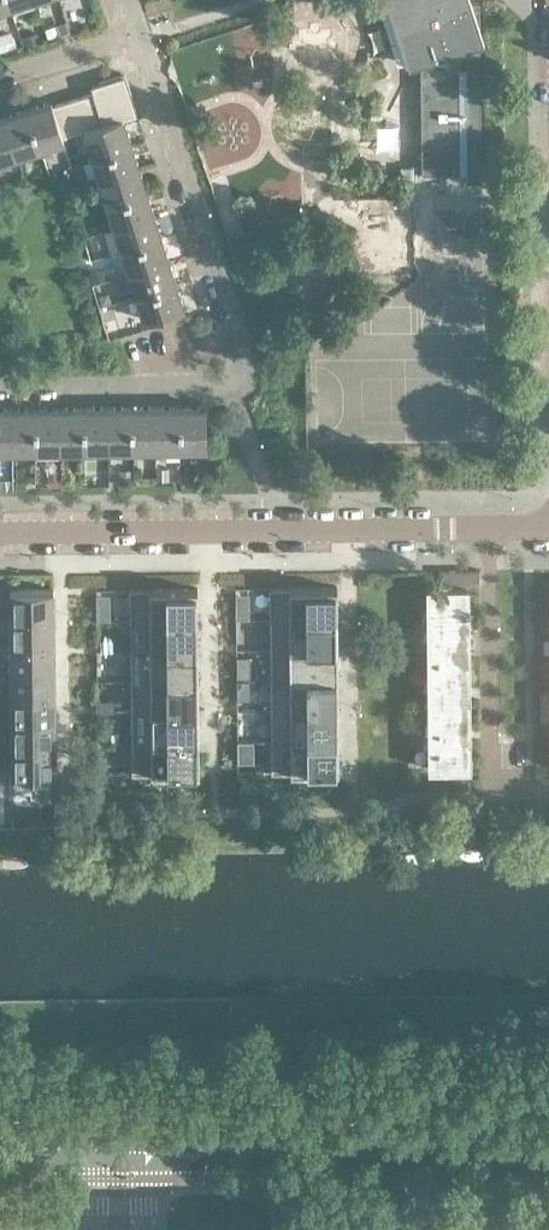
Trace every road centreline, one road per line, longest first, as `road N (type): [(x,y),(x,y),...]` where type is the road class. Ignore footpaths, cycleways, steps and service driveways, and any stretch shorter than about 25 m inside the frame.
road 1 (unclassified): [(0,533),(487,529)]
road 2 (secondary): [(548,1112),(117,1116)]
road 3 (secondary): [(120,1147),(548,1150)]
road 4 (residential): [(235,381),(142,32)]
road 5 (residential): [(487,529),(494,788),(548,788)]
road 6 (residential): [(235,381),(0,384)]
road 7 (residential): [(0,78),(142,32)]

